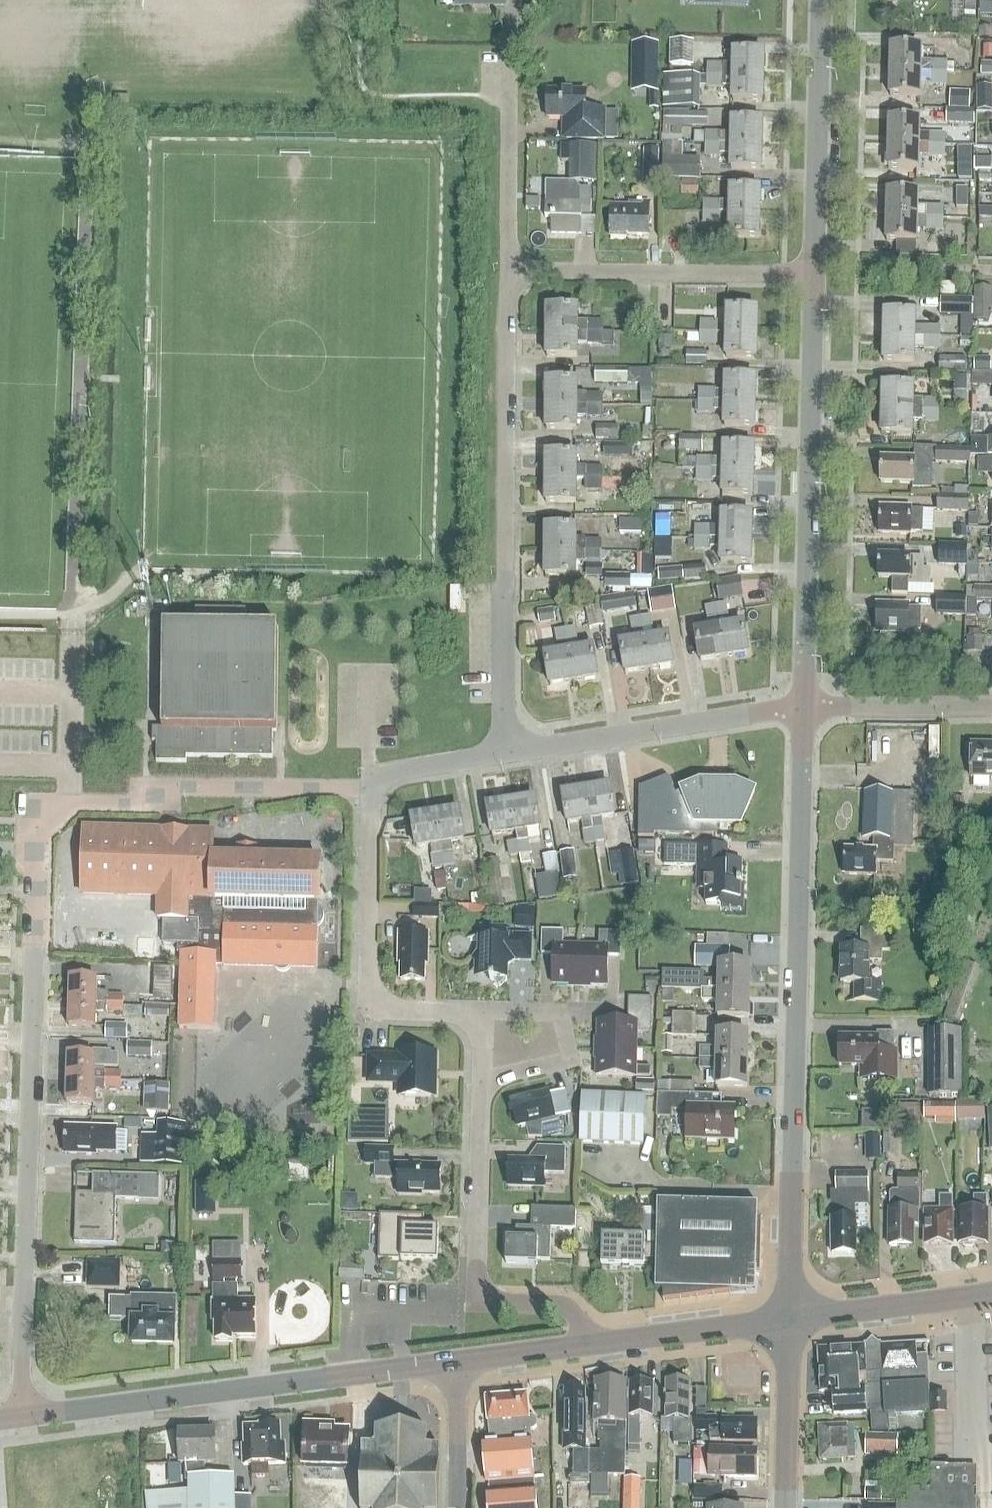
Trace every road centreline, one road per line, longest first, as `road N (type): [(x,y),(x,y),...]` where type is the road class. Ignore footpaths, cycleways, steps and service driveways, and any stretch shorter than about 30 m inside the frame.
road 1 (tertiary): [(788,1319),(802,711)]
road 2 (residential): [(18,1416),(35,856)]
road 3 (residential): [(503,753),(508,270)]
road 4 (tertiary): [(18,1416),(455,1363)]
road 5 (tertiary): [(802,711),(814,275)]
road 6 (residential): [(586,1347),(566,1307),(476,1303),(480,1082)]
road 7 (residential): [(476,1010),(365,1008),(370,788)]
road 8 (residential): [(65,806),(149,806),(179,784),(370,788)]
road 9 (residential): [(508,270),(814,275)]
road 10 (residential): [(503,753),(802,711)]
road 11 (tertiary): [(814,275),(820,0)]
road 12 (residential): [(480,1082),(571,1061),(559,1013),(476,1010)]
road 13 (tertiary): [(788,1319),(991,1293)]
road 14 (tertiary): [(586,1347),(788,1319)]
road 15 (residential): [(65,806),(74,613)]
road 16 (residential): [(802,711),(991,706)]
road 17 (residential): [(508,270),(507,81)]
road 18 (tertiary): [(784,1507),(788,1319)]
road 19 (unclassified): [(452,1507),(455,1363)]
road 20 (residential): [(370,788),(391,773),(503,753)]
road 21 (tertiary): [(455,1363),(586,1347)]

